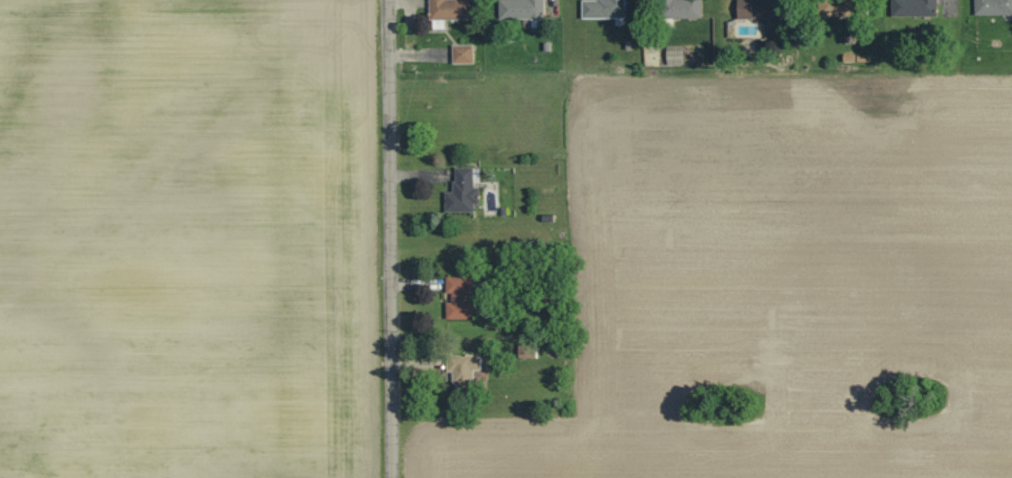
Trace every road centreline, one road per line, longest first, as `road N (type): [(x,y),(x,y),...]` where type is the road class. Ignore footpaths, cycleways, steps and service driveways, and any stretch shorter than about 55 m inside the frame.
road 1 (tertiary): [(389,0),(393,477)]

